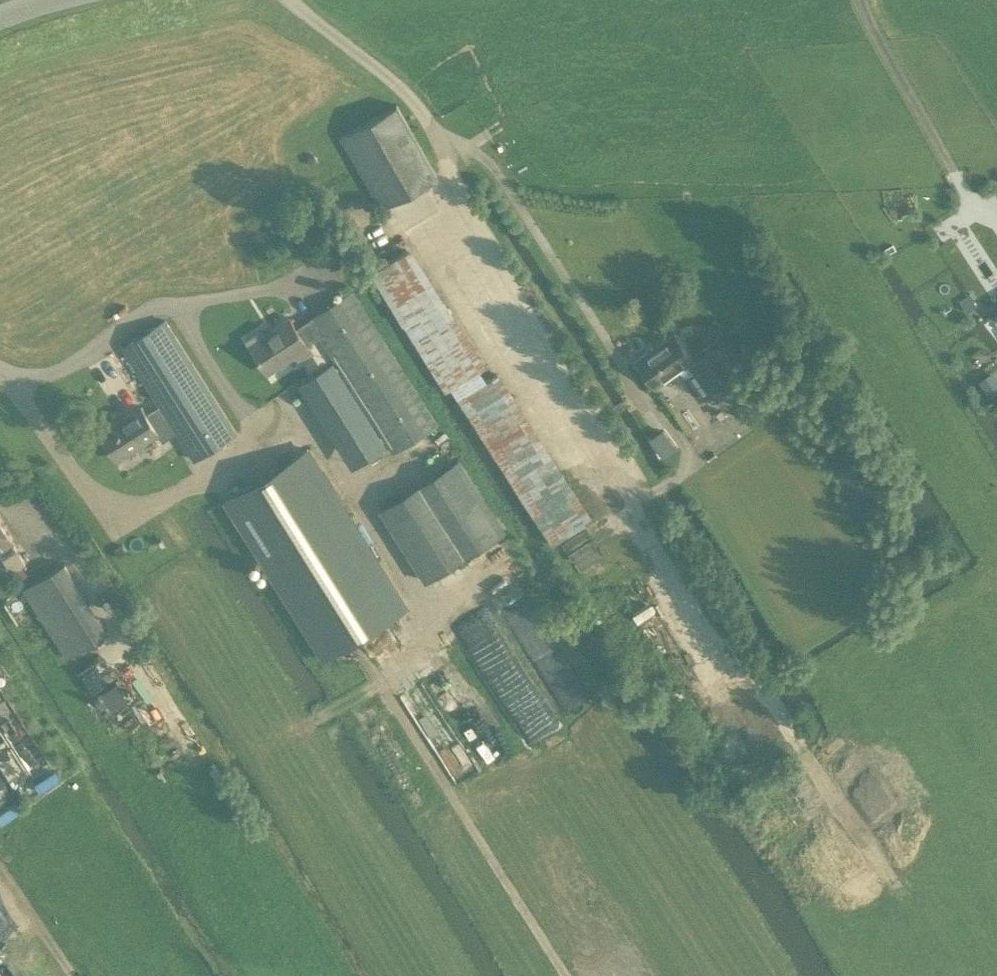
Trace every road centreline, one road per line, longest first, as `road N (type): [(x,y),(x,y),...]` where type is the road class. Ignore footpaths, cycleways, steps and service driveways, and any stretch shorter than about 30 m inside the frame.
road 1 (track): [(564,975),(387,701),(431,609),(312,432)]
road 2 (track): [(73,975),(0,870)]

